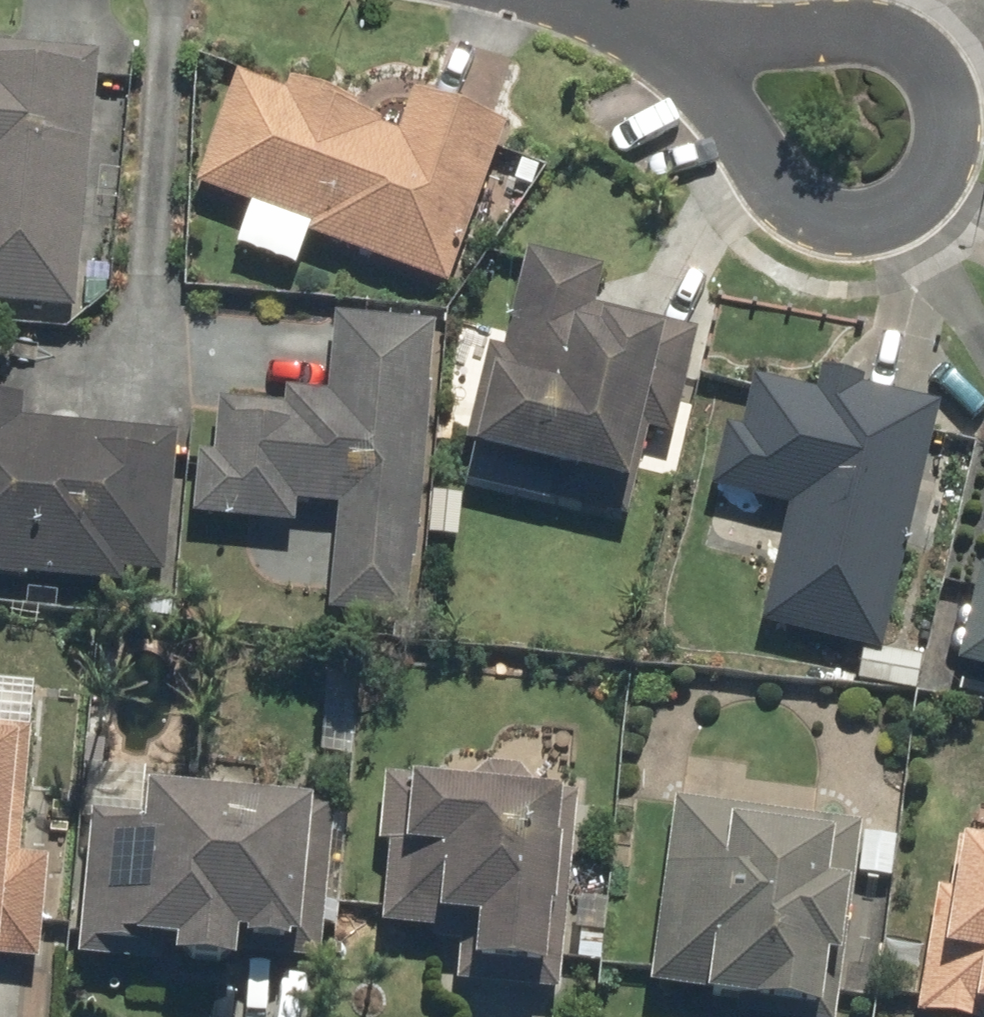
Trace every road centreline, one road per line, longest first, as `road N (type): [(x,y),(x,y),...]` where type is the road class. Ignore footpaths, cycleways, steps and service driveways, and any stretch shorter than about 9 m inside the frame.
road 1 (residential): [(717,48),(857,25),(942,37),(973,93),(954,155),(897,207),(808,205),(770,179),(744,136)]
road 2 (residential): [(570,0),(717,48)]

